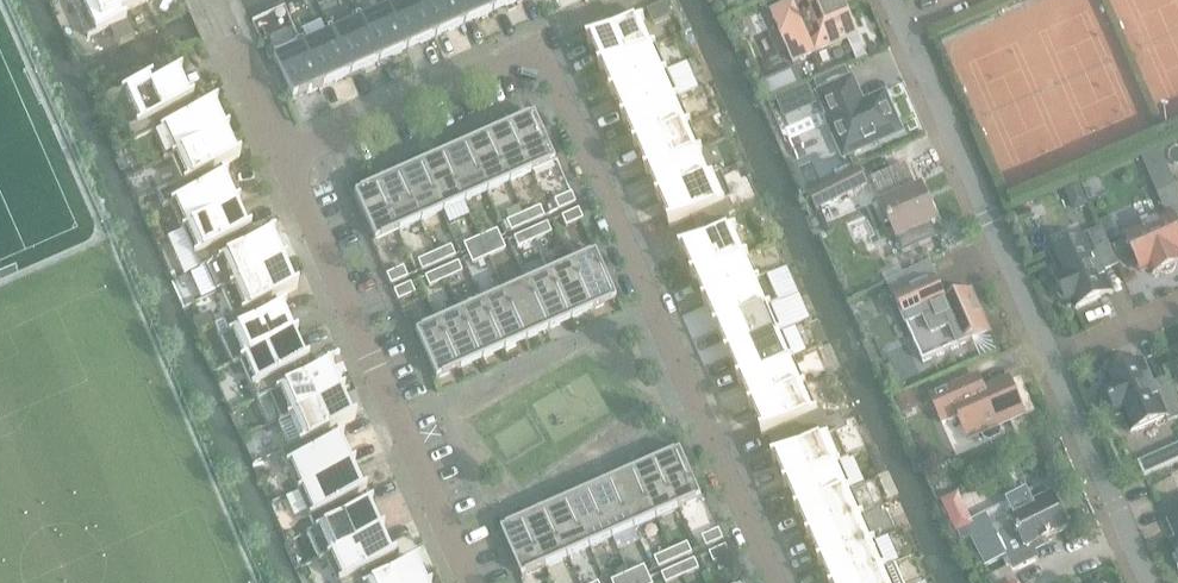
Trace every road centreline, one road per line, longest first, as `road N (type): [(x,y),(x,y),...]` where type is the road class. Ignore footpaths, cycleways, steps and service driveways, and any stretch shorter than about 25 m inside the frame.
road 1 (residential): [(774,582),(544,64),(517,58),(285,155)]
road 2 (residential): [(285,155),(473,582)]
road 3 (residential): [(1052,354),(891,0)]
road 4 (residential): [(1152,582),(1052,354)]
road 5 (residential): [(216,0),(285,155)]
road 6 (residential): [(1052,354),(1177,298)]

